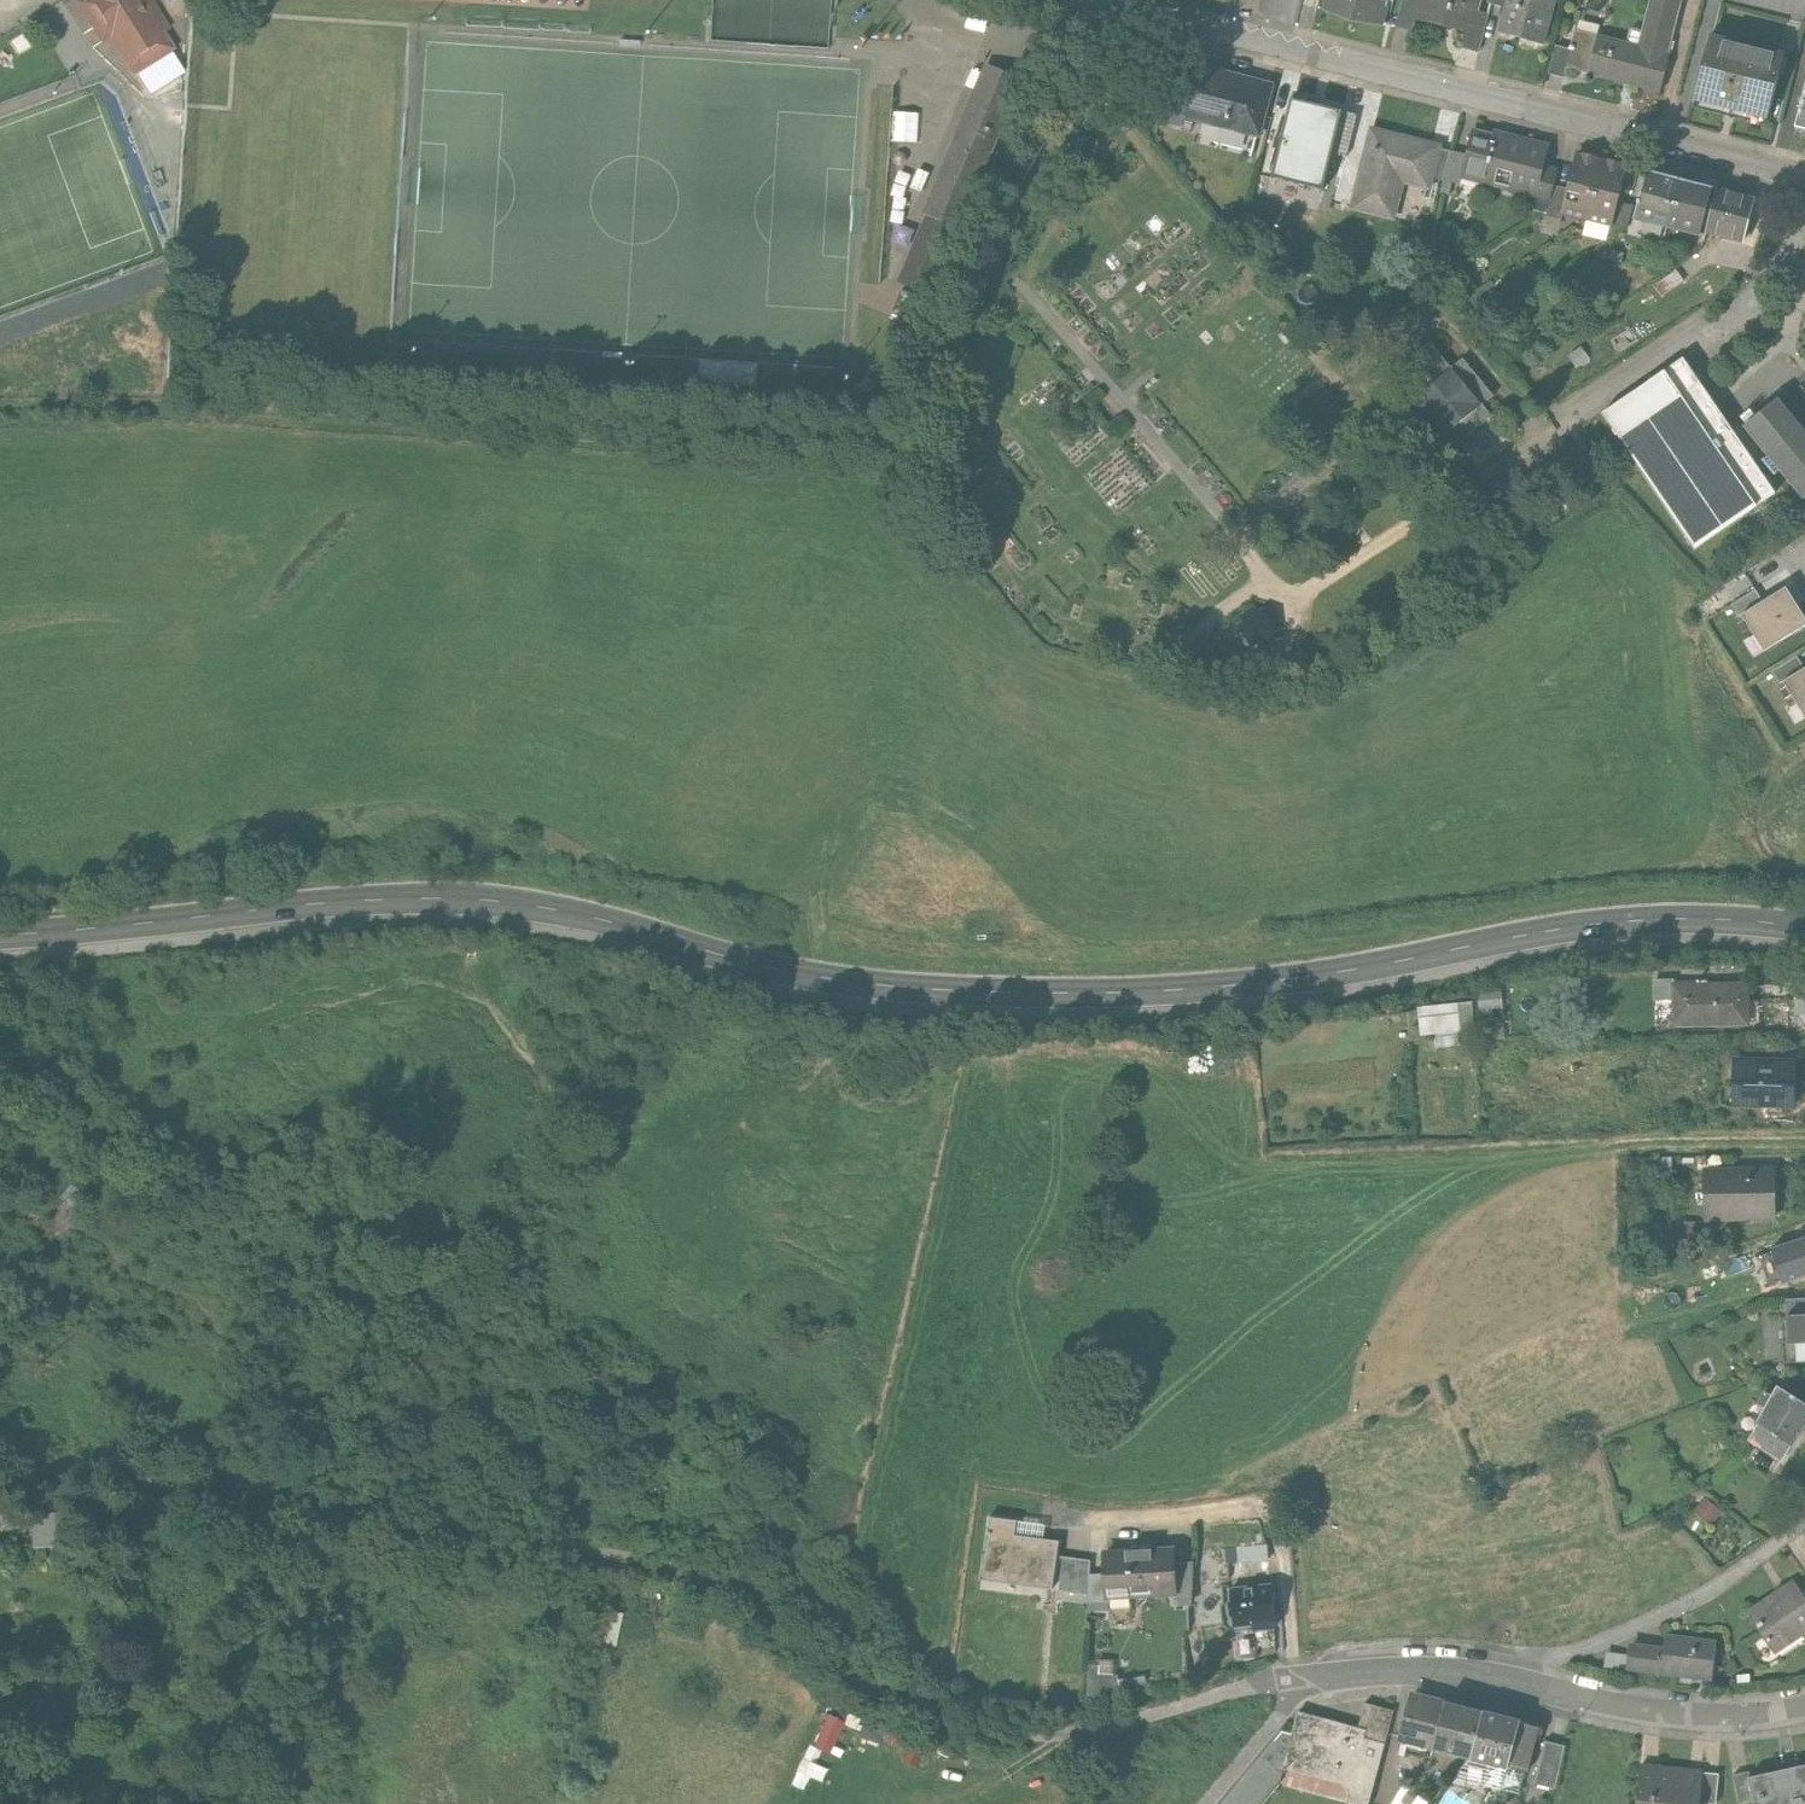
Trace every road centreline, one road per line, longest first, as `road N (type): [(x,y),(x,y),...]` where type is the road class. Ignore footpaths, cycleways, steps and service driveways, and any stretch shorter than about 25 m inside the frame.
road 1 (secondary): [(0,934),(375,900),(508,902),(805,975),(909,989),(1138,992),(1283,980),(1640,920),(1804,928)]
road 2 (residential): [(1542,1686),(1416,1671),(1298,1675),(1061,1738),(968,1727),(854,1670),(714,1583),(612,1556),(327,1539),(93,1465),(0,1477)]
road 3 (track): [(0,408),(65,405),(864,453),(899,441),(1118,5)]
road 4 (residential): [(1804,180),(1096,0)]
road 5 (residential): [(1804,1518),(1699,1598),(1558,1659),(1542,1686)]
road 6 (residential): [(1804,1707),(1760,1716),(1635,1708),(1542,1686)]
road 7 (track): [(1619,1145),(1804,1142)]
road 8 (track): [(1298,1675),(1285,1713),(1207,1803)]

